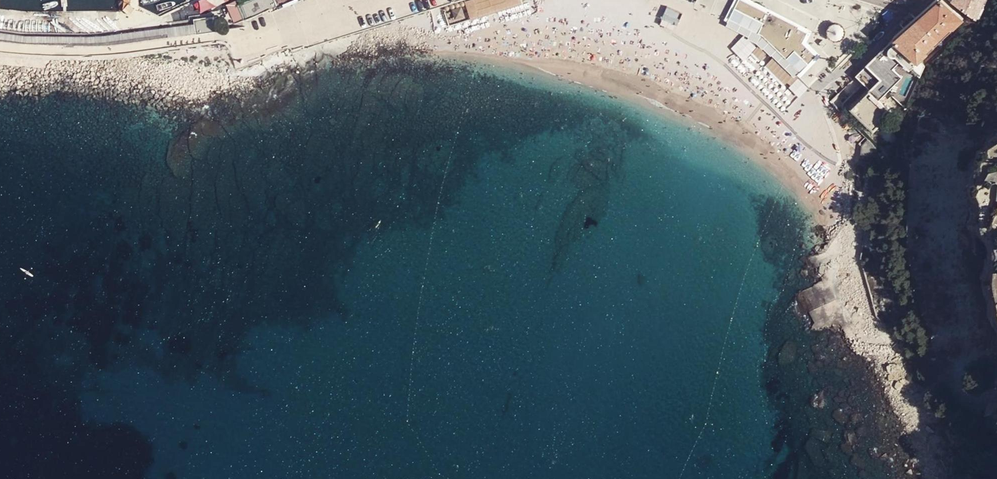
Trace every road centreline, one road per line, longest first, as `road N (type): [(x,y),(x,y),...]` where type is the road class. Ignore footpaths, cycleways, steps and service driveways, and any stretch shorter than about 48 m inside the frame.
road 1 (residential): [(930,0),(832,91)]

